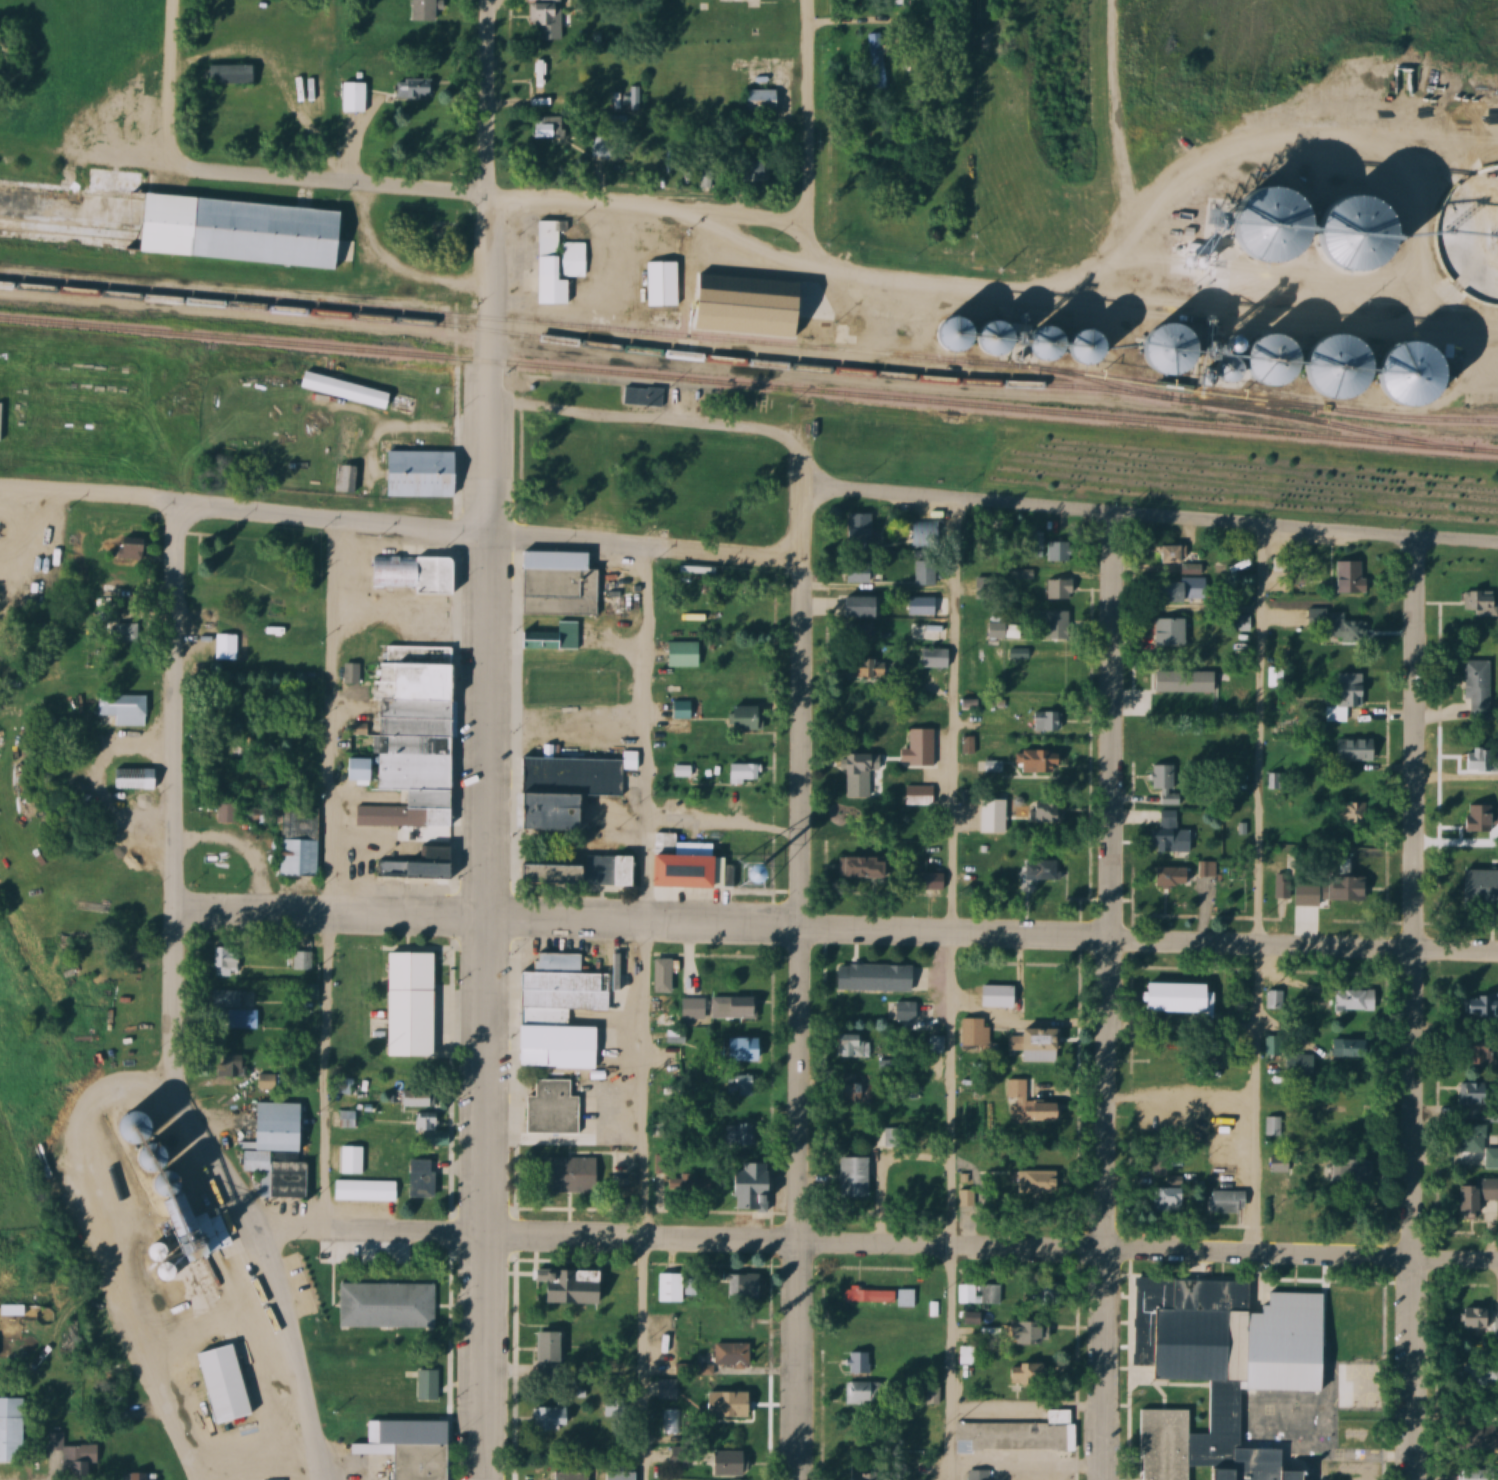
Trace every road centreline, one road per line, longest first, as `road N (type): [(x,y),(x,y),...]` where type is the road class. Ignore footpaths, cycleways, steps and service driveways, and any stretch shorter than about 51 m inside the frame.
road 1 (residential): [(486,1479),(494,0)]
road 2 (residential): [(798,1479),(803,433)]
road 3 (residential): [(1497,1264),(482,1239)]
road 4 (residential): [(487,925),(796,926),(1497,956)]
road 5 (residential): [(1108,1479),(1107,513)]
road 6 (residential): [(1410,1479),(1416,544)]
road 7 (residential): [(298,1385),(277,1286),(196,1124),(179,1034),(173,501)]
road 8 (residential): [(1497,547),(803,488)]
road 9 (residential): [(1497,324),(813,276)]
road 10 (residential): [(492,542),(0,485)]
road 11 (residential): [(812,332),(814,0)]
road 12 (residential): [(814,223),(491,200)]
road 13 (residential): [(491,200),(178,170)]
road 14 (residential): [(487,925),(177,910)]
road 15 (residential): [(799,559),(492,542)]
road 16 (residential): [(1119,299),(1129,105),(1121,0)]
road 17 (residential): [(482,1239),(247,1228)]
road 18 (residential): [(178,170),(181,0)]

